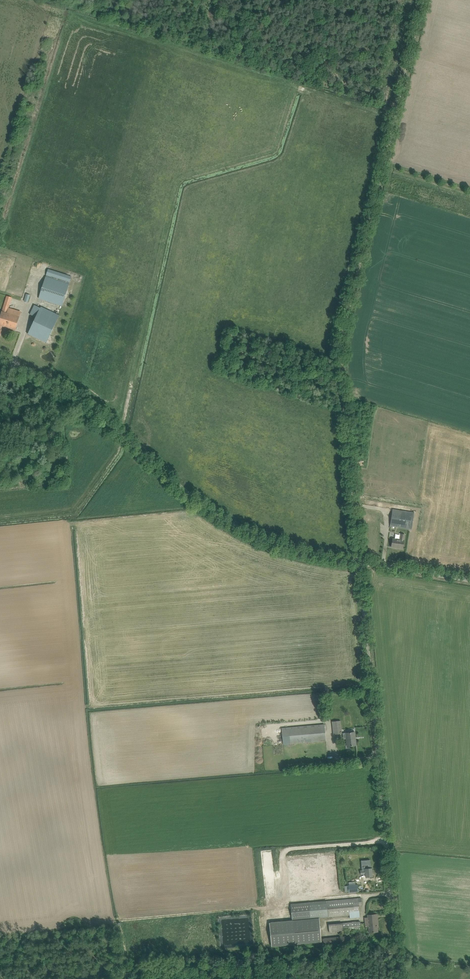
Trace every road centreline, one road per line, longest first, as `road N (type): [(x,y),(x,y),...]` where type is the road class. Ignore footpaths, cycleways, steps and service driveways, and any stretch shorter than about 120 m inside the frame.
road 1 (track): [(423,0),(340,348),(359,562)]
road 2 (unclassified): [(359,562),(276,544),(229,523),(87,405),(0,361)]
road 3 (unclassified): [(398,978),(359,562)]

